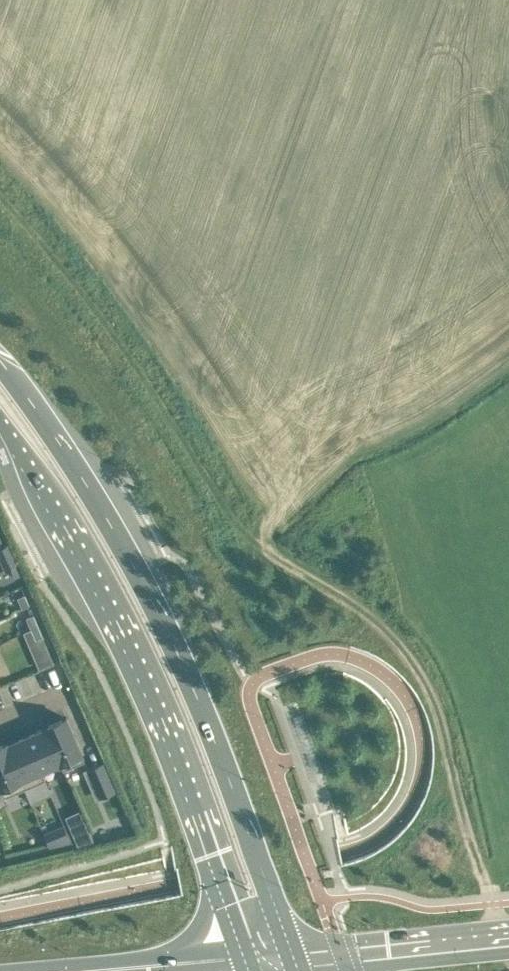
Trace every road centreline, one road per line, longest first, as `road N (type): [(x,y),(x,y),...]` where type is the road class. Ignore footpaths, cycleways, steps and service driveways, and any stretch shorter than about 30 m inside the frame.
road 1 (track): [(0,192),(146,378),(232,530),(383,614),(423,663),(488,884),(495,939)]
road 2 (secondary): [(294,959),(194,694),(134,565),(0,366)]
road 3 (secondary): [(0,421),(128,655),(247,965)]
road 4 (unclassified): [(294,959),(508,937)]

